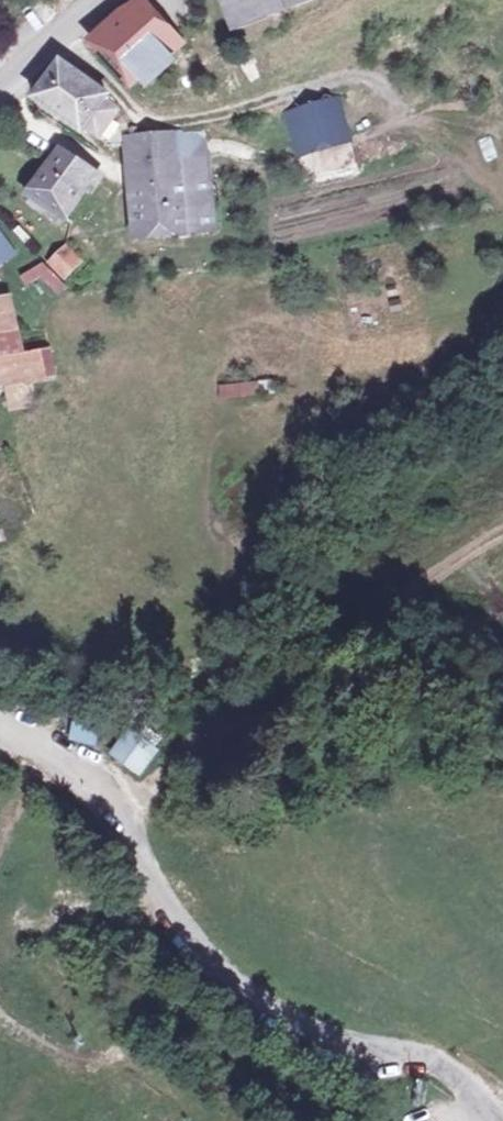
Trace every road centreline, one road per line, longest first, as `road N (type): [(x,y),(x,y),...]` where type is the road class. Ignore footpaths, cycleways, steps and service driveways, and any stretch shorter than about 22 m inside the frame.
road 1 (track): [(122,802),(170,909),(241,994),(366,1051),(436,1061),(493,1120)]
road 2 (track): [(502,533),(428,580),(314,687),(208,735),(122,802)]
road 3 (track): [(0,700),(122,802)]
road 4 (residential): [(108,0),(0,80)]

